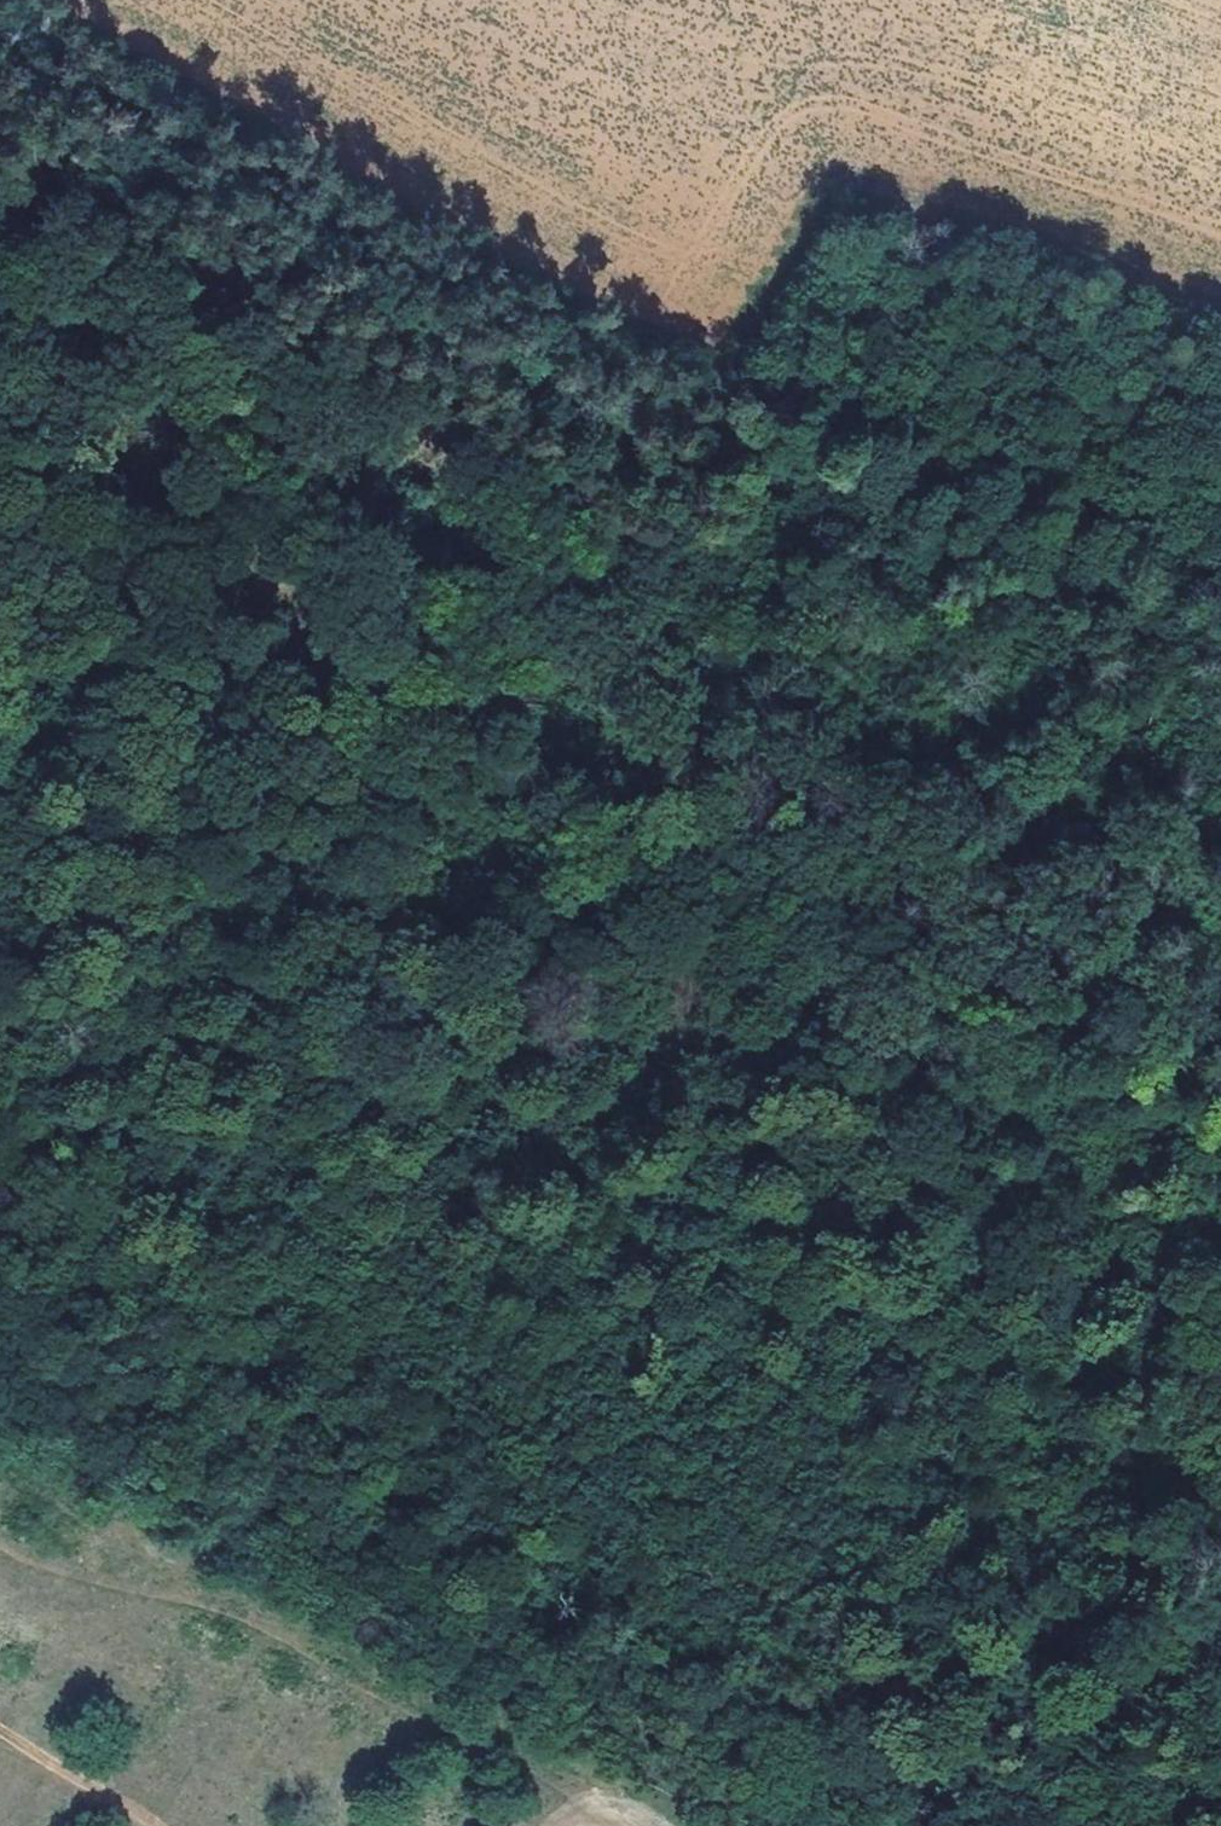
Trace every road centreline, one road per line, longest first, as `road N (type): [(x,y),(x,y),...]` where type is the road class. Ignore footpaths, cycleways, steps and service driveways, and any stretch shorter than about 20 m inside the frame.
road 1 (track): [(0,96),(446,403),(605,631),(1220,990)]
road 2 (track): [(874,1825),(703,1733),(572,1636),(359,1551),(320,1491),(0,1305)]
road 3 (track): [(0,1727),(149,1825)]

